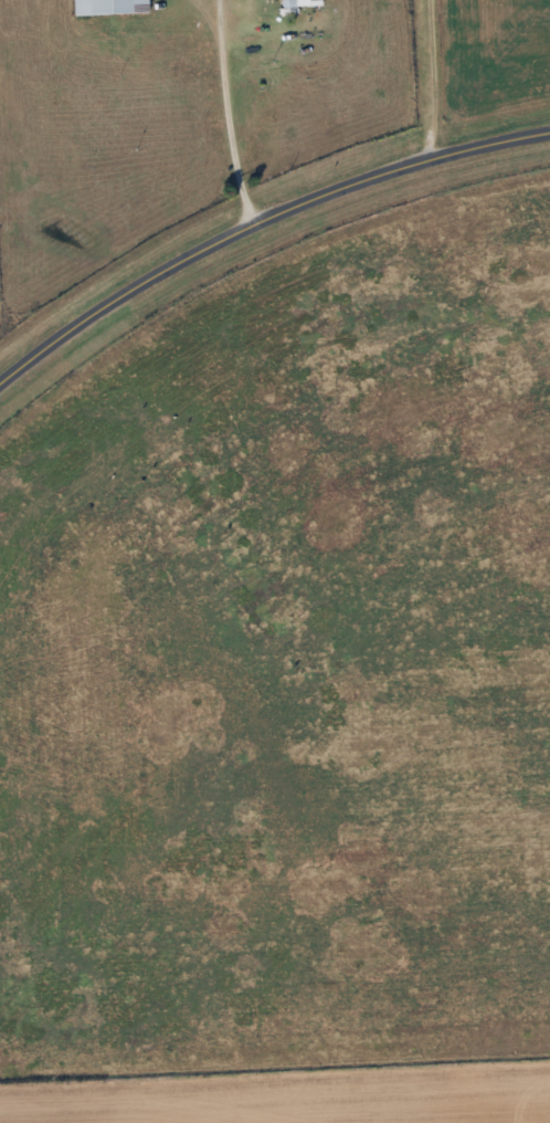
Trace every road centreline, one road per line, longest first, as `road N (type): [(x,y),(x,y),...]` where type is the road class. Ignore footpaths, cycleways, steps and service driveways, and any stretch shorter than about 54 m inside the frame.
road 1 (tertiary): [(549,129),(357,181),(225,239),(110,304),(0,386)]

